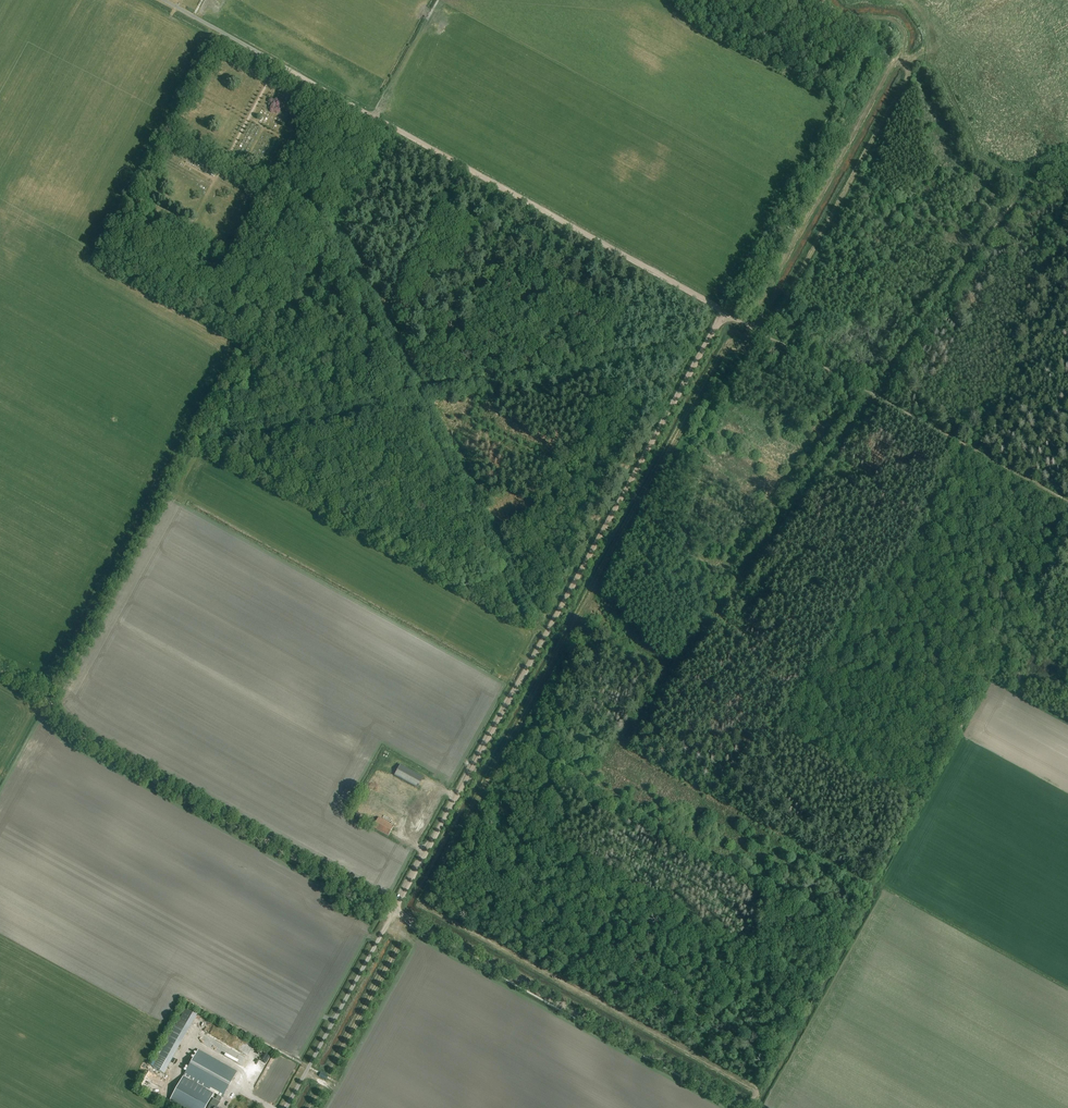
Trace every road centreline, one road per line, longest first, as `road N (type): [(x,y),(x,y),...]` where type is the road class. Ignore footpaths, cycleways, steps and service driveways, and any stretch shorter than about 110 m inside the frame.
road 1 (track): [(775,340),(765,354),(727,345),(420,902),(750,1086),(752,1107)]
road 2 (track): [(394,912),(703,348)]
road 3 (track): [(758,331),(791,289),(909,78),(904,60),(891,64),(748,325)]
road 4 (track): [(50,701),(195,441),(418,397)]
road 5 (track): [(285,67),(724,312)]
road 6 (track): [(394,912),(81,739),(47,703)]
road 7 (track): [(749,1107),(394,912)]
road 8 (track): [(724,312),(1067,503)]
road 9 (track): [(727,314),(839,105),(821,82),(796,0)]
road 10 (track): [(418,397),(703,348)]
road 11 (track): [(418,397),(547,633)]
road 12 (track): [(195,441),(251,341),(334,235)]
road 13 (unclassified): [(286,1107),(394,912)]
road 14 (track): [(334,235),(418,397)]
road 15 (unclassified): [(285,67),(164,0)]
road 16 (track): [(438,0),(373,117)]
road 17 (track): [(824,0),(849,18),(893,19),(904,31),(903,59)]

